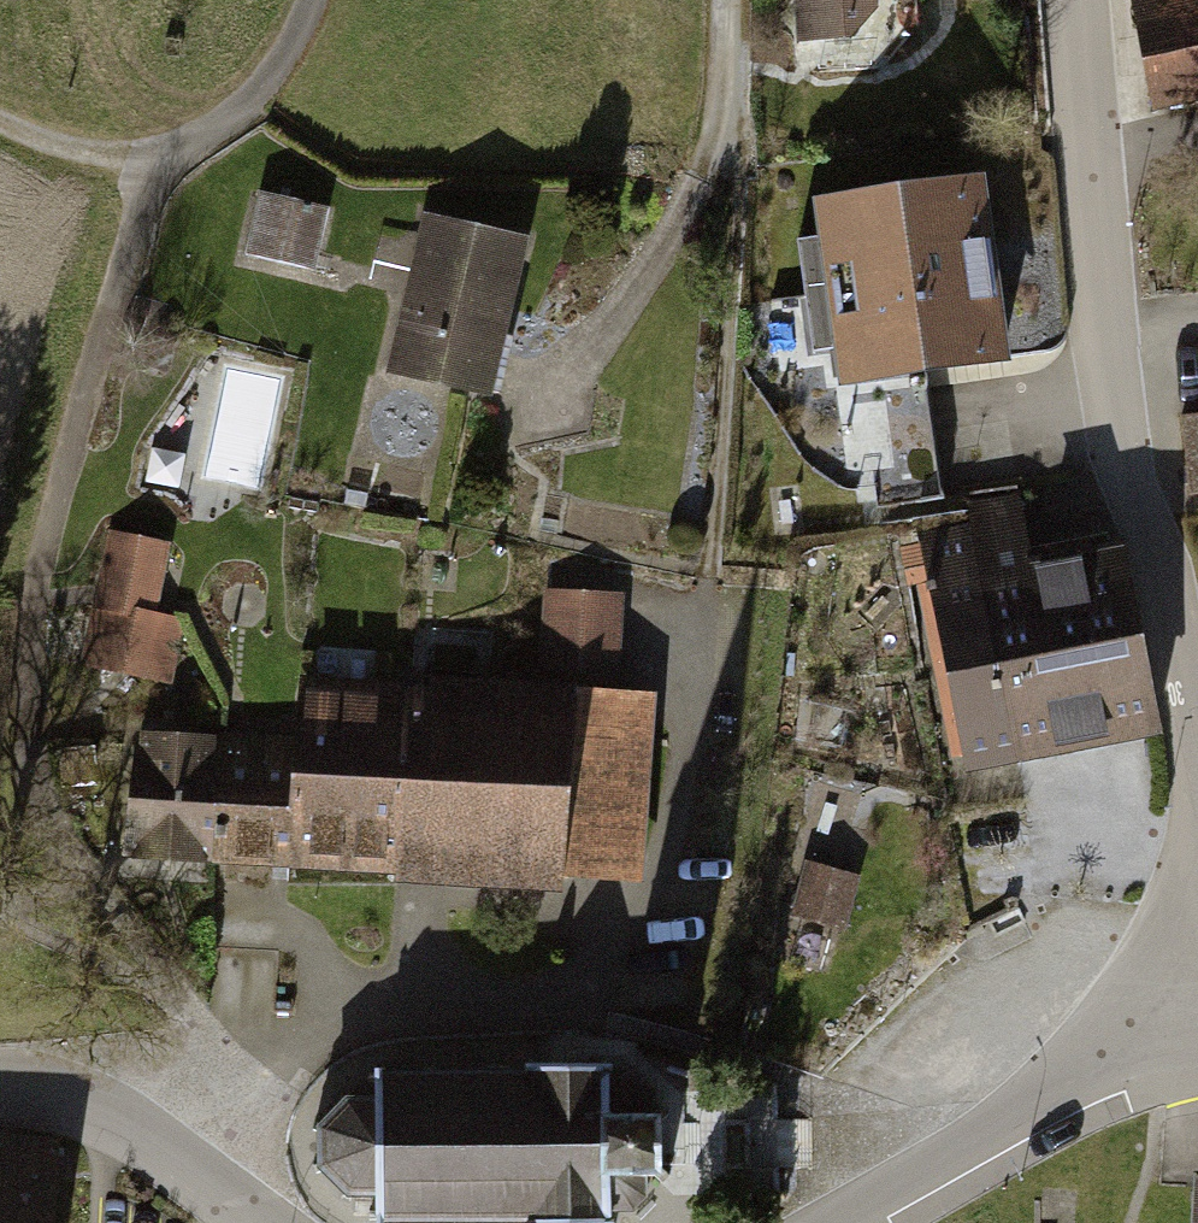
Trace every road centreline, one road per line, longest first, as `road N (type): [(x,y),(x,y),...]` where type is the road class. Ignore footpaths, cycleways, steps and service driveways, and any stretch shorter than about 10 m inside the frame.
road 1 (residential): [(1078,0),(1113,420),(1169,590),(1197,748)]
road 2 (track): [(157,157),(39,587),(33,767),(64,850)]
road 3 (residential): [(844,1222),(1089,1068),(1197,1035)]
road 4 (residential): [(0,1086),(69,1098),(124,1122),(261,1222)]
road 5 (track): [(252,1079),(64,850)]
road 6 (track): [(314,0),(295,41),(243,106),(157,157)]
road 7 (track): [(157,157),(96,154),(0,123)]

